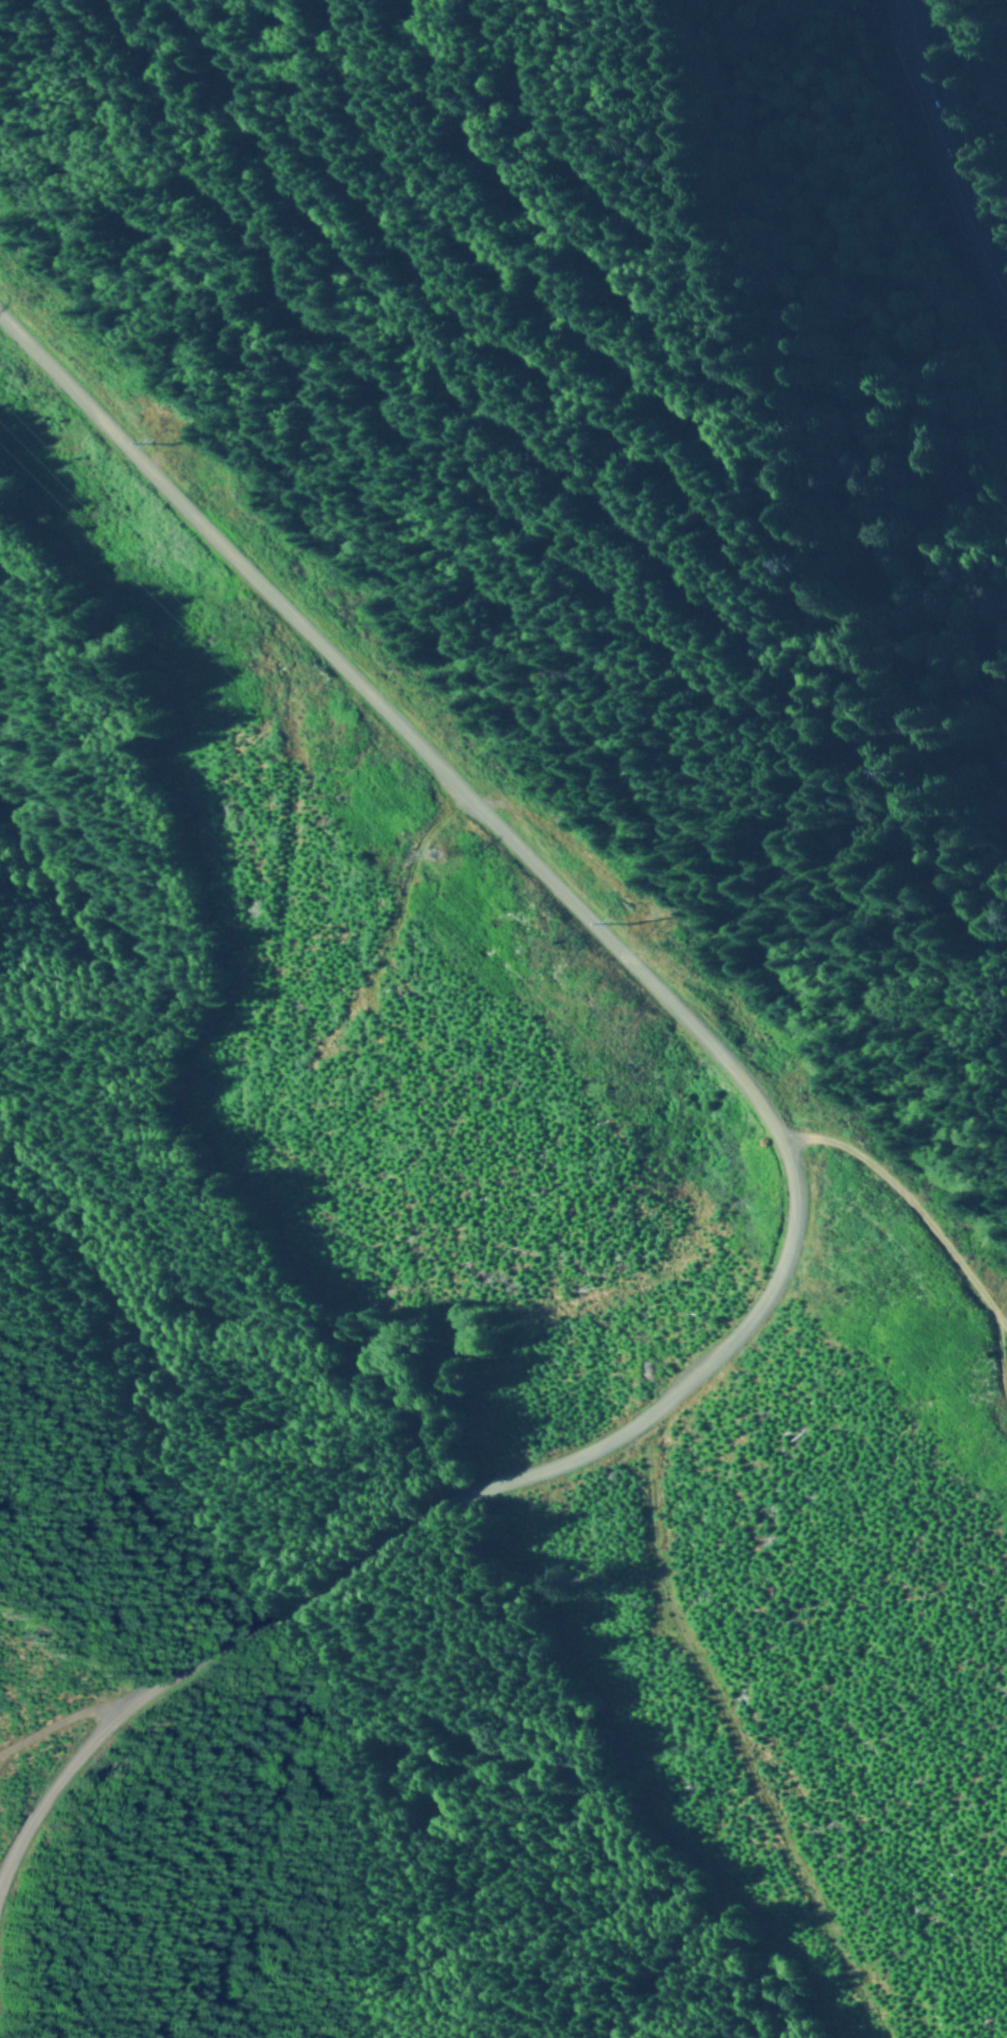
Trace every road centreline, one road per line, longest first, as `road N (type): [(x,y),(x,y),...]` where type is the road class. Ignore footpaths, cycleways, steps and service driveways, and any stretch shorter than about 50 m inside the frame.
road 1 (track): [(3,2037),(23,1873),(107,1741),(222,1651),(694,1404),(756,1349),(780,1269),(774,1189),(719,1067),(0,309)]
road 2 (trunk): [(922,0),(941,125),(1006,313)]

